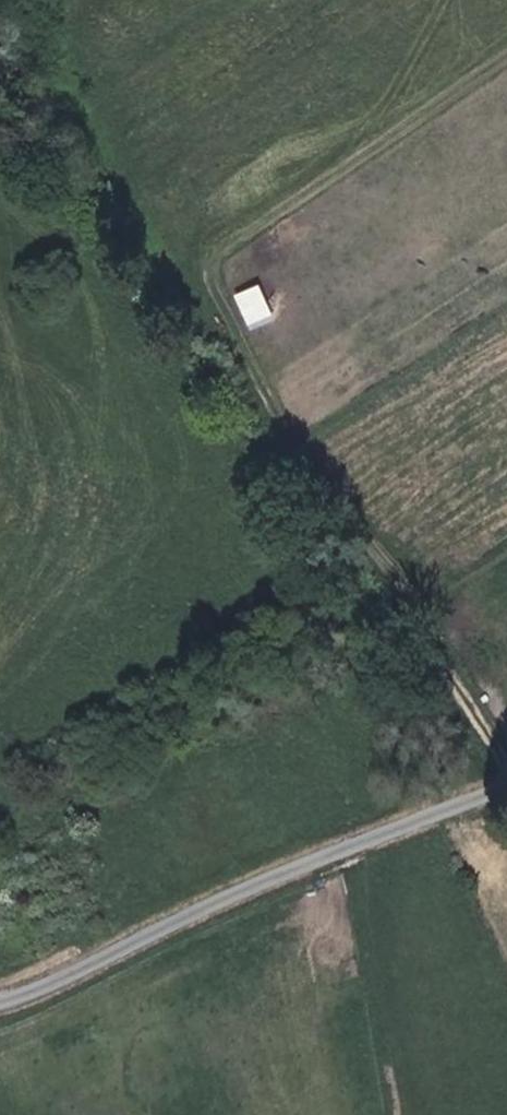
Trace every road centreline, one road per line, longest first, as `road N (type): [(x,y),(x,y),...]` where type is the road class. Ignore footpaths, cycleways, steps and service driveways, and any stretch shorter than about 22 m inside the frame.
road 1 (unclassified): [(0,1006),(506,792)]

